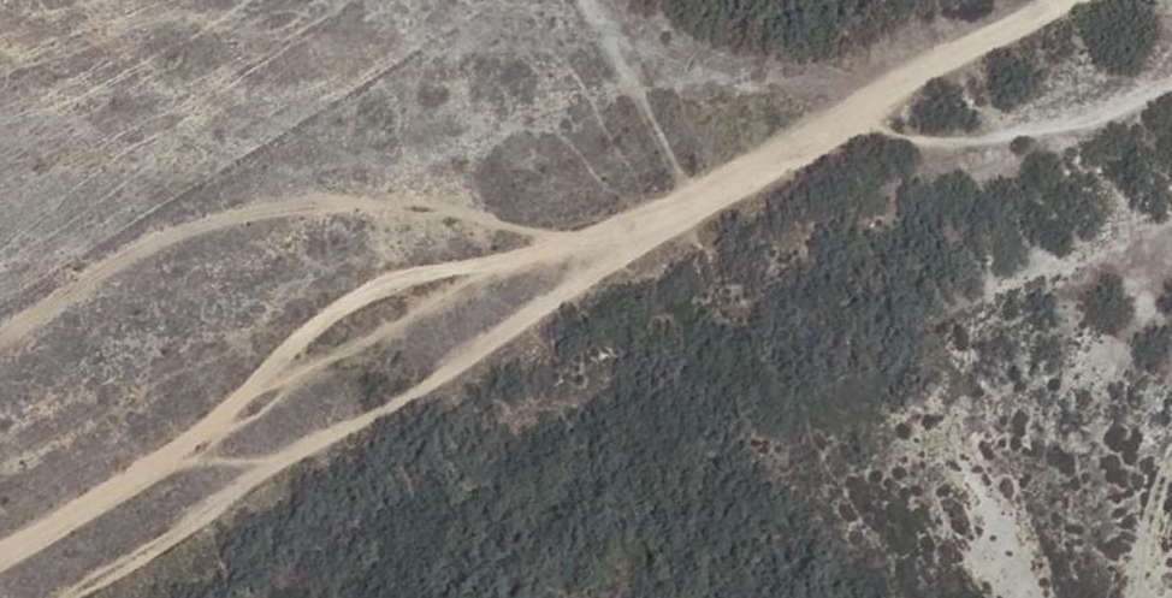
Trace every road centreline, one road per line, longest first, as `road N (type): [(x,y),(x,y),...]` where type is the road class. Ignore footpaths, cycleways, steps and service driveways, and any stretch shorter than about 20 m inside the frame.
road 1 (track): [(1062,0),(692,194),(442,270),(324,319),(124,487),(0,555)]
road 2 (track): [(65,597),(267,465),(430,383),(620,254),(692,194)]

